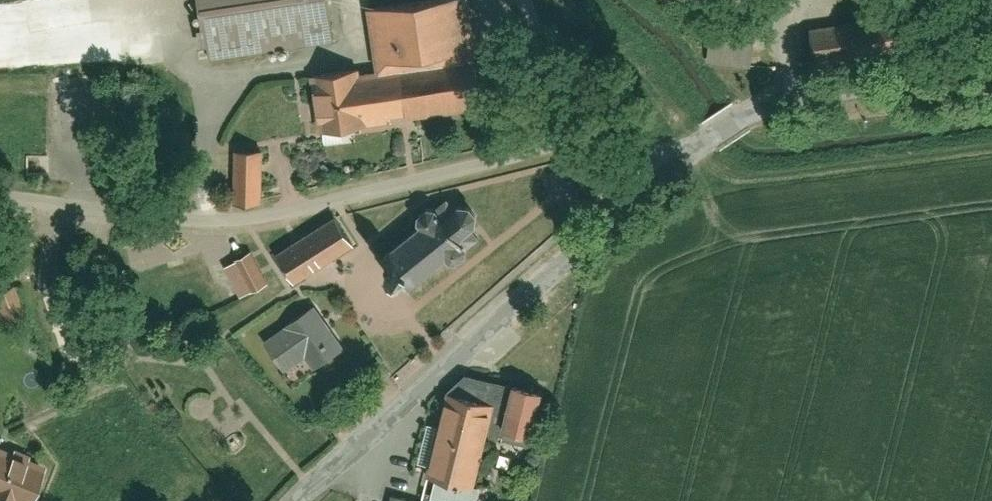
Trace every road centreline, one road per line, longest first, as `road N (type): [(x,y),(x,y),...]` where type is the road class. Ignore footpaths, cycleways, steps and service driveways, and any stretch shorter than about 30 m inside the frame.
road 1 (unclassified): [(0,198),(163,220),(245,220),(559,147),(648,150),(682,163)]
road 2 (residential): [(301,500),(682,163)]
road 3 (residential): [(682,163),(758,106),(991,66)]
road 4 (track): [(559,147),(550,75),(523,0)]

